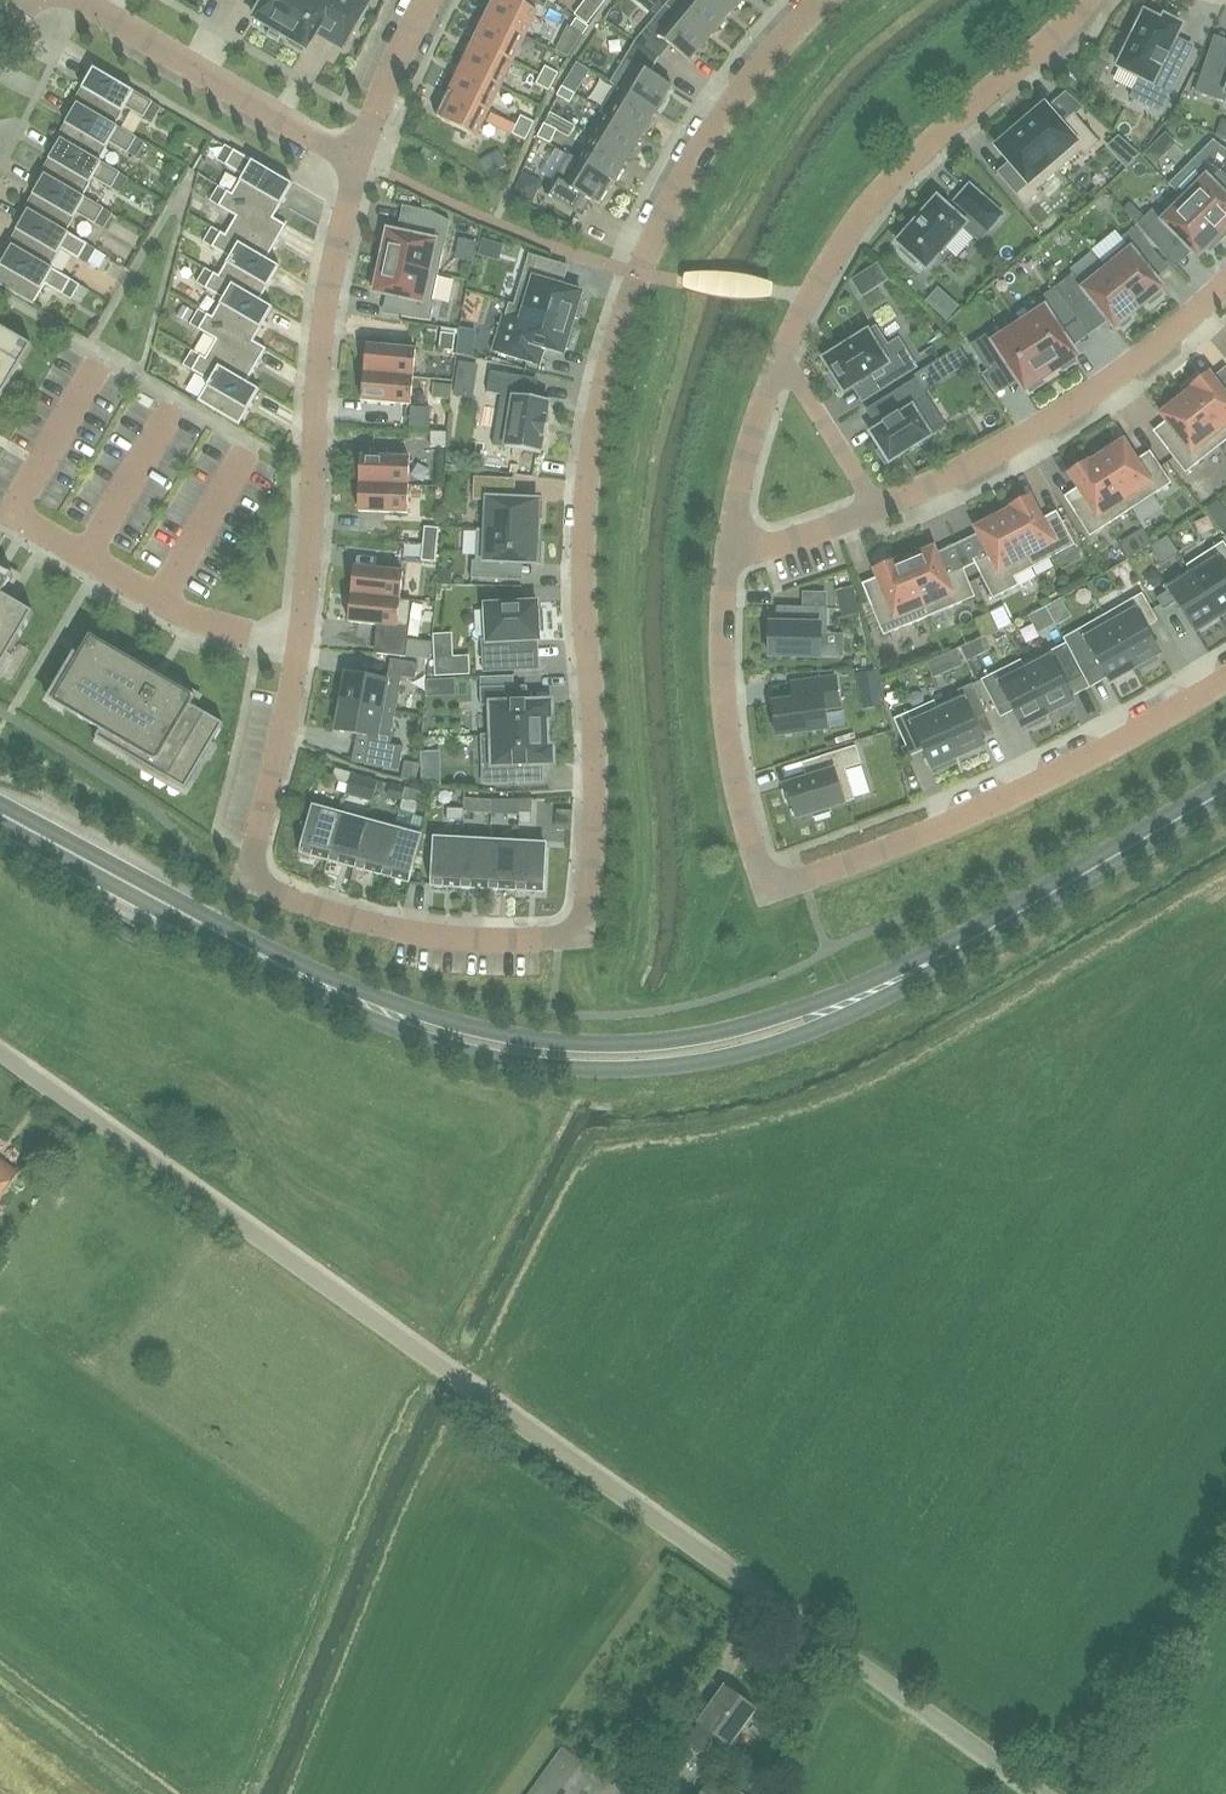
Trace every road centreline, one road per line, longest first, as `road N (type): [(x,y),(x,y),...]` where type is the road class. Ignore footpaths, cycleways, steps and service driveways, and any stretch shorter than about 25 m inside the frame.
road 1 (secondary): [(1225,791),(890,983),(778,1028),(632,1054),(518,1049),(392,1018),(0,812)]
road 2 (unclassified): [(1049,1793),(0,1051)]
road 3 (residential): [(637,273),(587,483),(596,769),(587,910),(577,931),(498,942),(432,937),(359,923),(252,881),(298,643)]
road 4 (residential): [(728,562),(723,653),(732,758),(769,890),(974,812),(1225,678)]
road 5 (residential): [(298,643),(337,284),(359,161)]
road 6 (residential): [(1085,0),(871,202),(781,352)]
road 7 (residential): [(1225,281),(1138,364),(957,474),(877,509)]
road 8 (residential): [(822,0),(720,122),(637,273)]
road 9 (residential): [(359,161),(83,0)]
road 10 (residential): [(359,161),(637,273)]
road 11 (residential): [(92,560),(9,508),(105,355)]
road 12 (residential): [(781,352),(746,457),(728,562)]
road 13 (residential): [(253,441),(158,599)]
road 14 (residential): [(781,352),(877,509)]
road 15 (residential): [(92,560),(181,401)]
road 16 (residential): [(359,161),(432,0)]
road 17 (residential): [(877,509),(728,562)]
road 18 (residential): [(298,643),(226,628),(158,599)]

